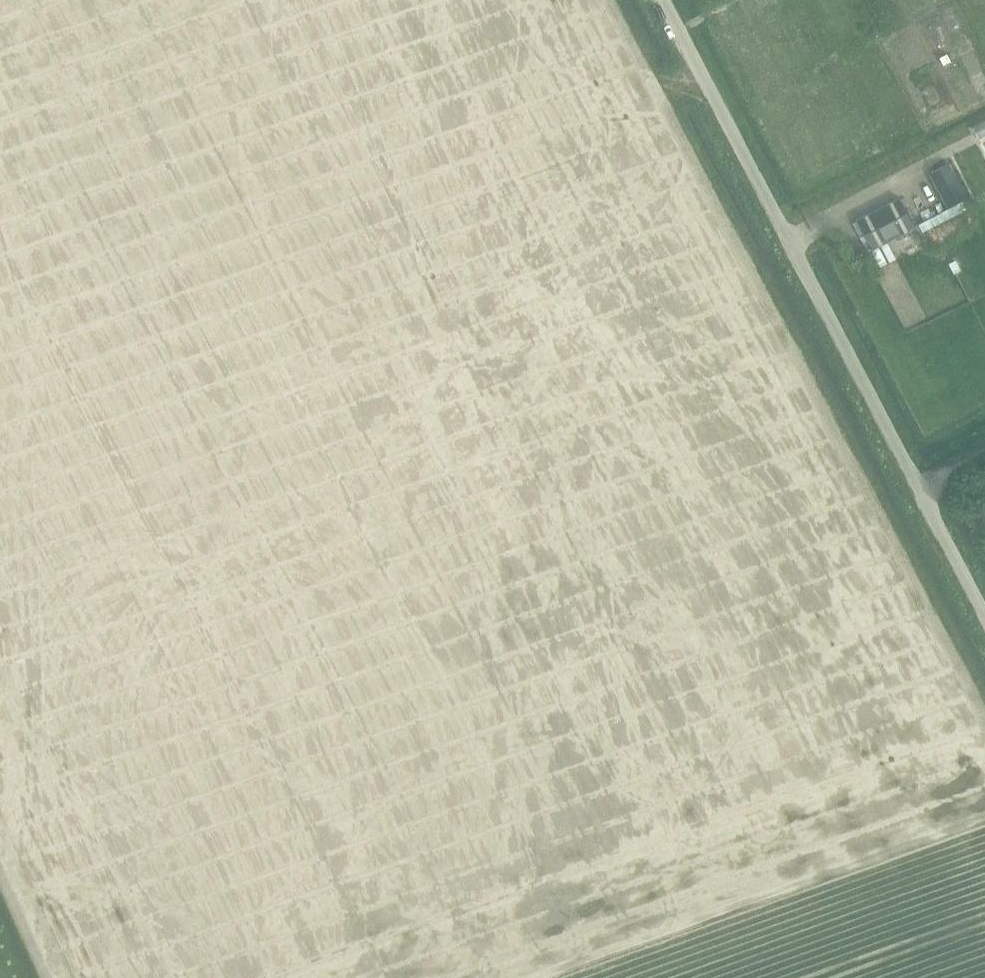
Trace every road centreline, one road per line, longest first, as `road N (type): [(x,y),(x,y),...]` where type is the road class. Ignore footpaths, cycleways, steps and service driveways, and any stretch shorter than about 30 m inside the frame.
road 1 (unclassified): [(984,610),(664,0)]

